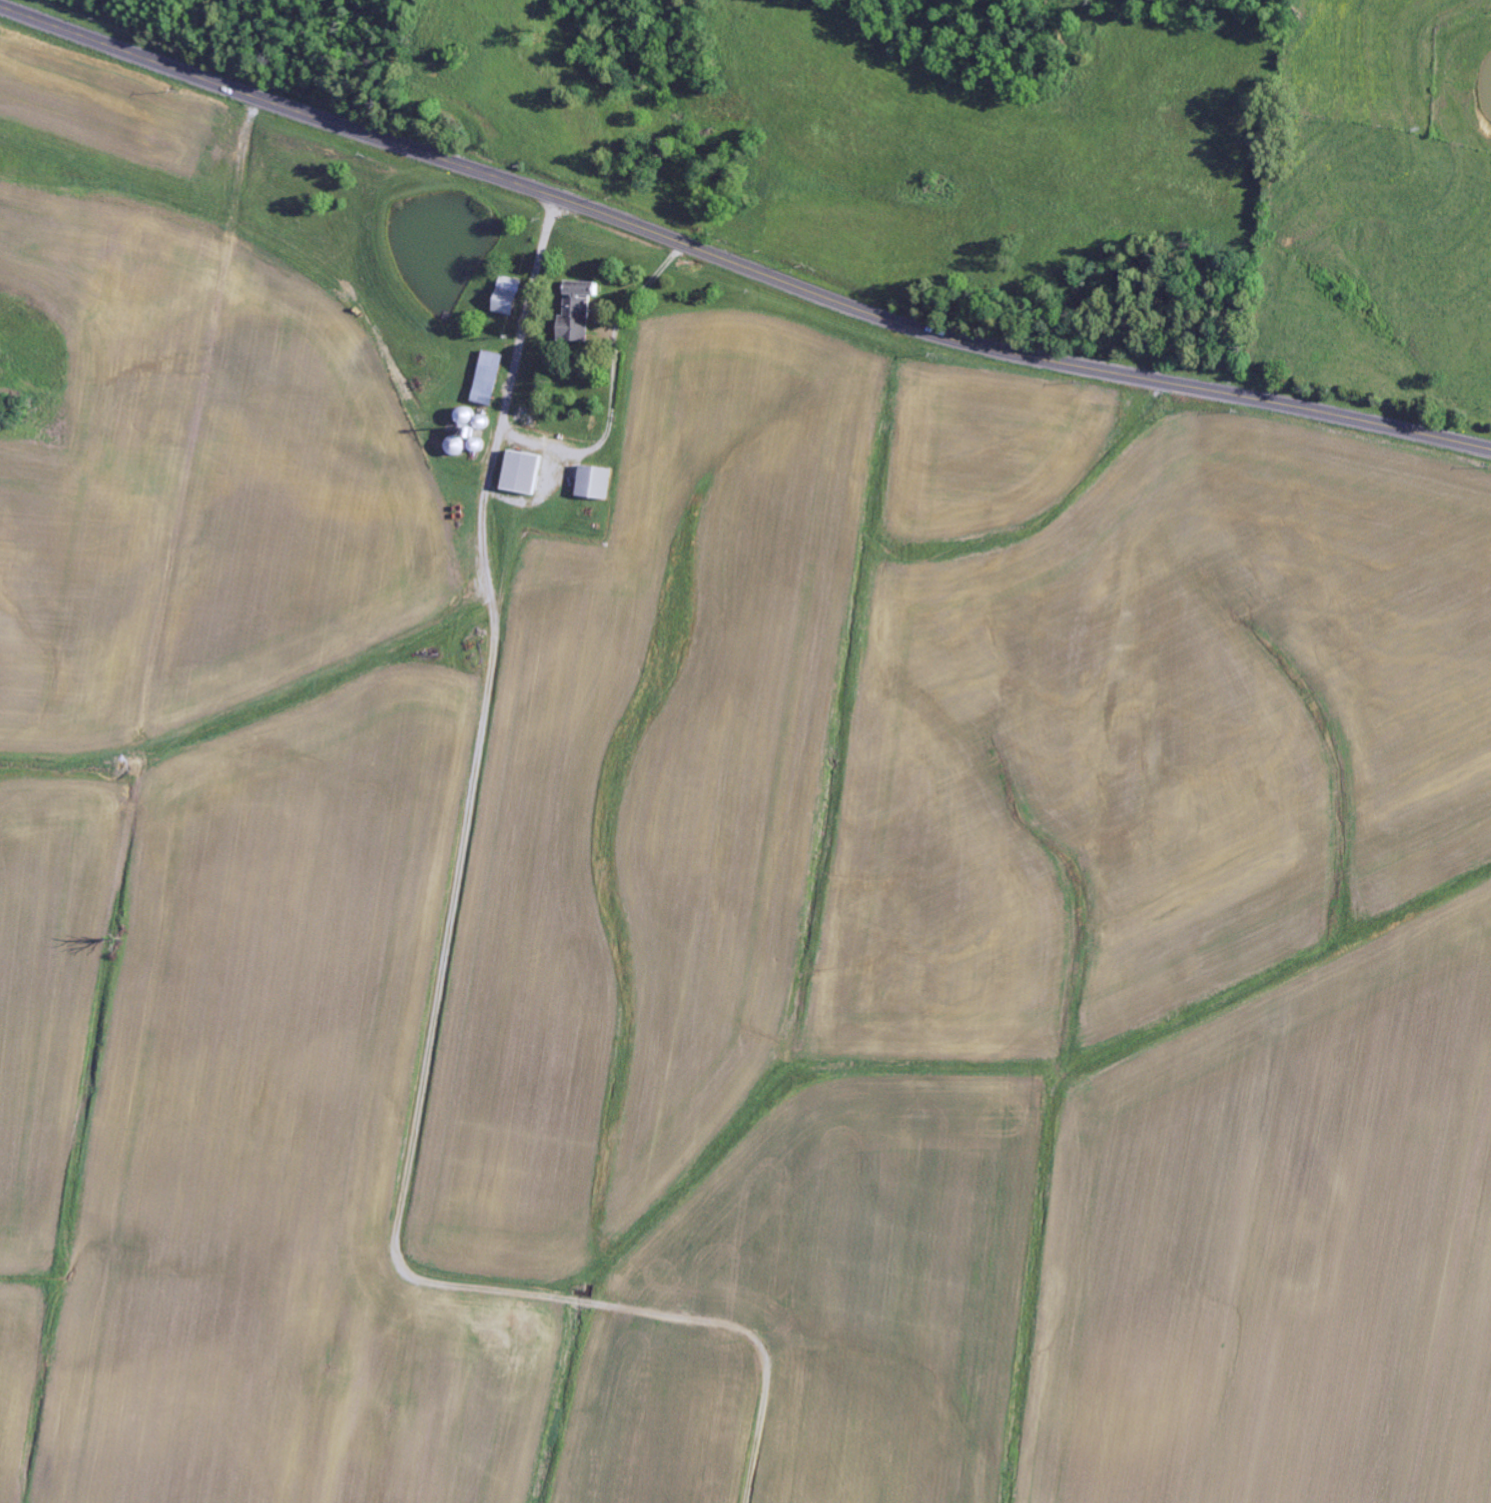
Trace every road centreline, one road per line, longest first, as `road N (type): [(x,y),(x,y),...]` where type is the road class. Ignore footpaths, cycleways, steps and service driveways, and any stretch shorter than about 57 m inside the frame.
road 1 (residential): [(749,1502),(770,1359),(742,1328),(407,1274),(396,1256),(487,701),(494,624),(479,529),(560,200)]
road 2 (primary): [(1490,451),(910,328),(0,7)]

